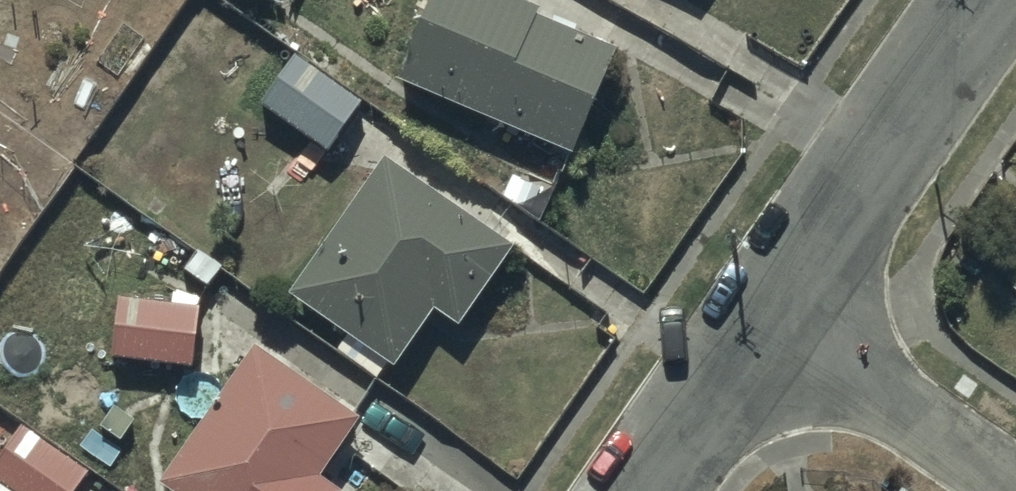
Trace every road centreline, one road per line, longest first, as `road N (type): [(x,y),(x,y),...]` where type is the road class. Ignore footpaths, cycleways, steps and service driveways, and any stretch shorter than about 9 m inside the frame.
road 1 (residential): [(1004,0),(781,315)]
road 2 (residential): [(998,490),(781,315)]
road 3 (residential): [(781,315),(657,490)]

